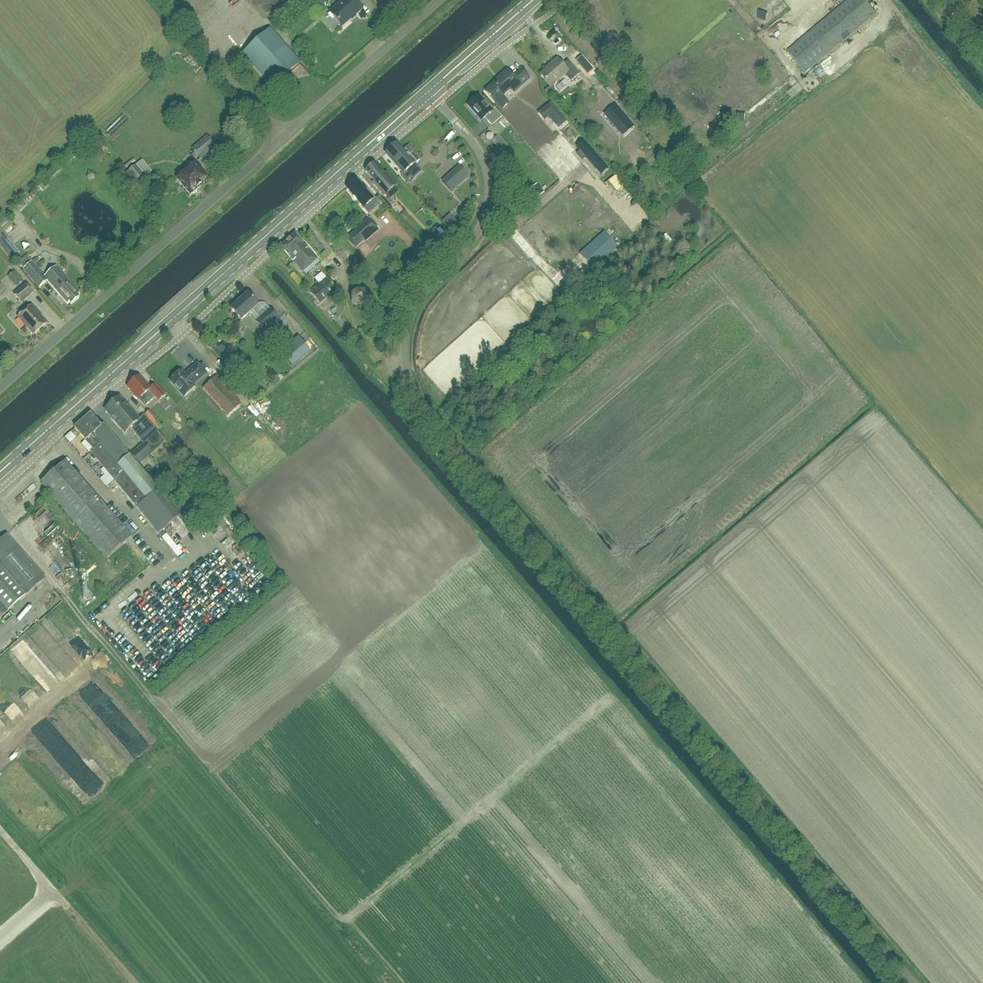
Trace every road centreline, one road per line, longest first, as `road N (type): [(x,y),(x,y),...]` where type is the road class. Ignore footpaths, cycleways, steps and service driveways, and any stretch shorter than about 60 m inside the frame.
road 1 (unclassified): [(915,982),(417,399),(407,376),(407,320),(473,242),(489,177),(480,153),(427,92)]
road 2 (primary): [(0,472),(427,92)]
road 3 (unclassified): [(0,387),(283,137)]
road 4 (unclassified): [(283,137),(440,0)]
road 5 (unclassified): [(283,137),(162,0)]
road 6 (primary): [(427,92),(534,0)]

